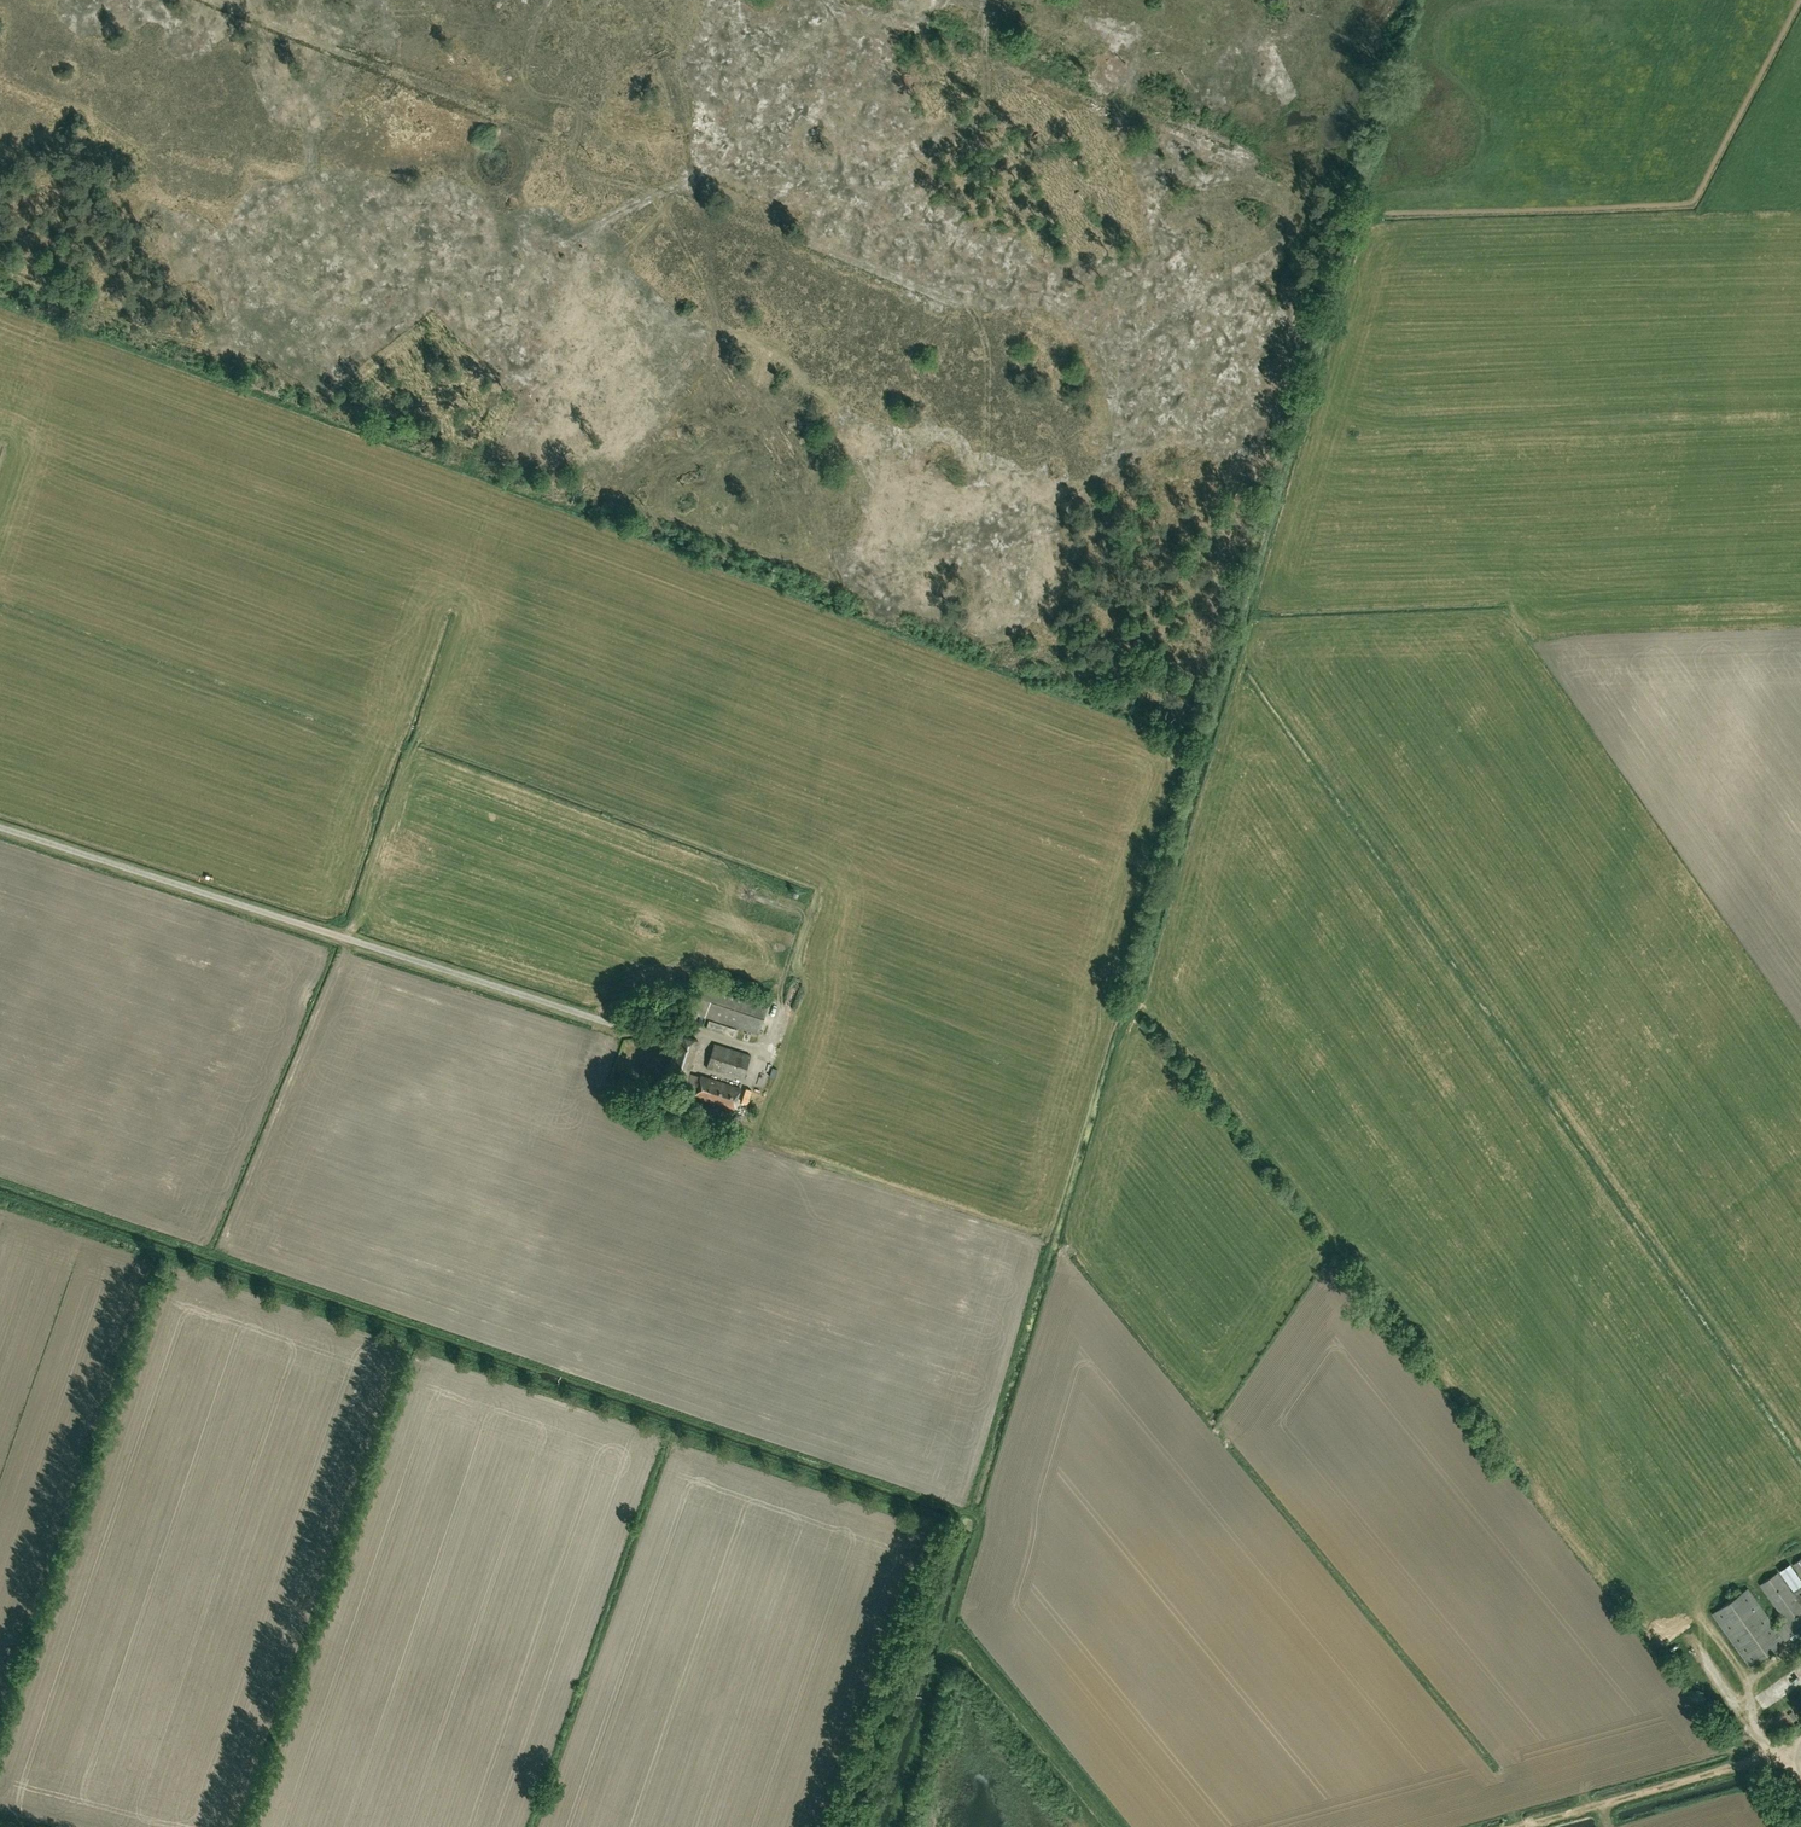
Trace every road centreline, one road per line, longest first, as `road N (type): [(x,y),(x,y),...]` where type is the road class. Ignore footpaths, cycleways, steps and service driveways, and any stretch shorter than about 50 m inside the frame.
road 1 (unclassified): [(633,1029),(0,827)]
road 2 (track): [(895,1826),(943,1666),(957,1658),(1105,1826)]
road 3 (track): [(1800,1768),(1738,1767),(1525,1826)]

